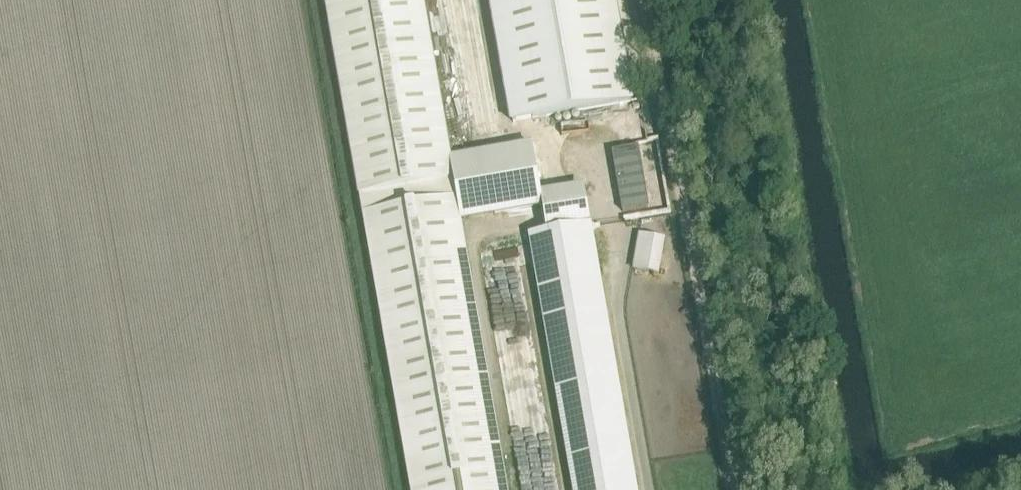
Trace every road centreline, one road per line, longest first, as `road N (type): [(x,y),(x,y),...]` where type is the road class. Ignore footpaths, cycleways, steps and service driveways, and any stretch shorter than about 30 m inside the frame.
road 1 (track): [(665,0),(754,489)]

